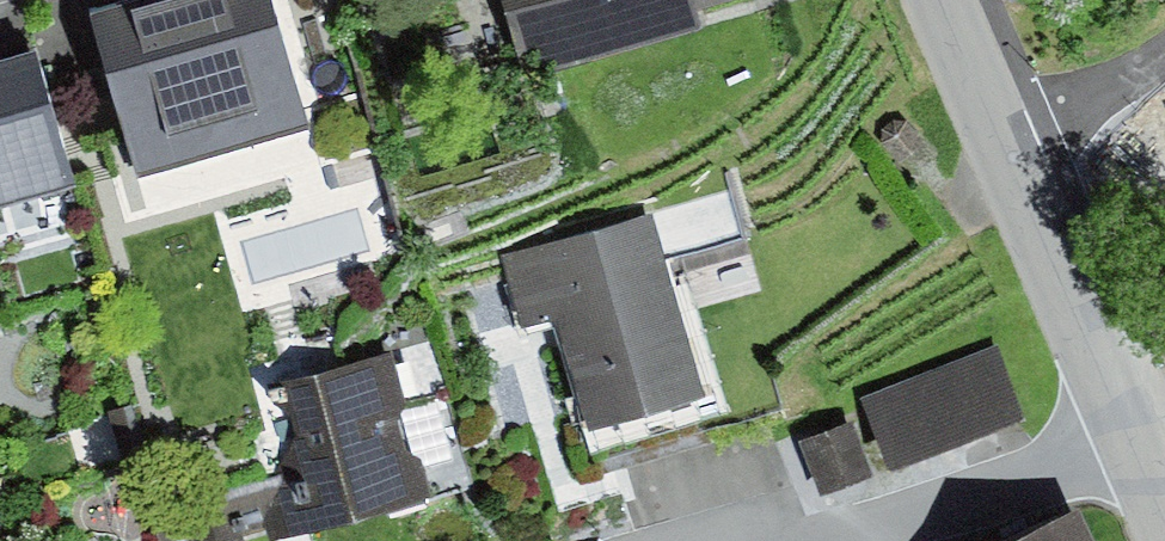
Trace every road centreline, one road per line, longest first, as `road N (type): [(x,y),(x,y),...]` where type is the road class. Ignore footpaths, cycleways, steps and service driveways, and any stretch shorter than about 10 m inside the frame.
road 1 (residential): [(1011,157),(1164,495)]
road 2 (unclassified): [(1011,157),(1164,52)]
road 3 (residential): [(943,0),(1011,157)]

